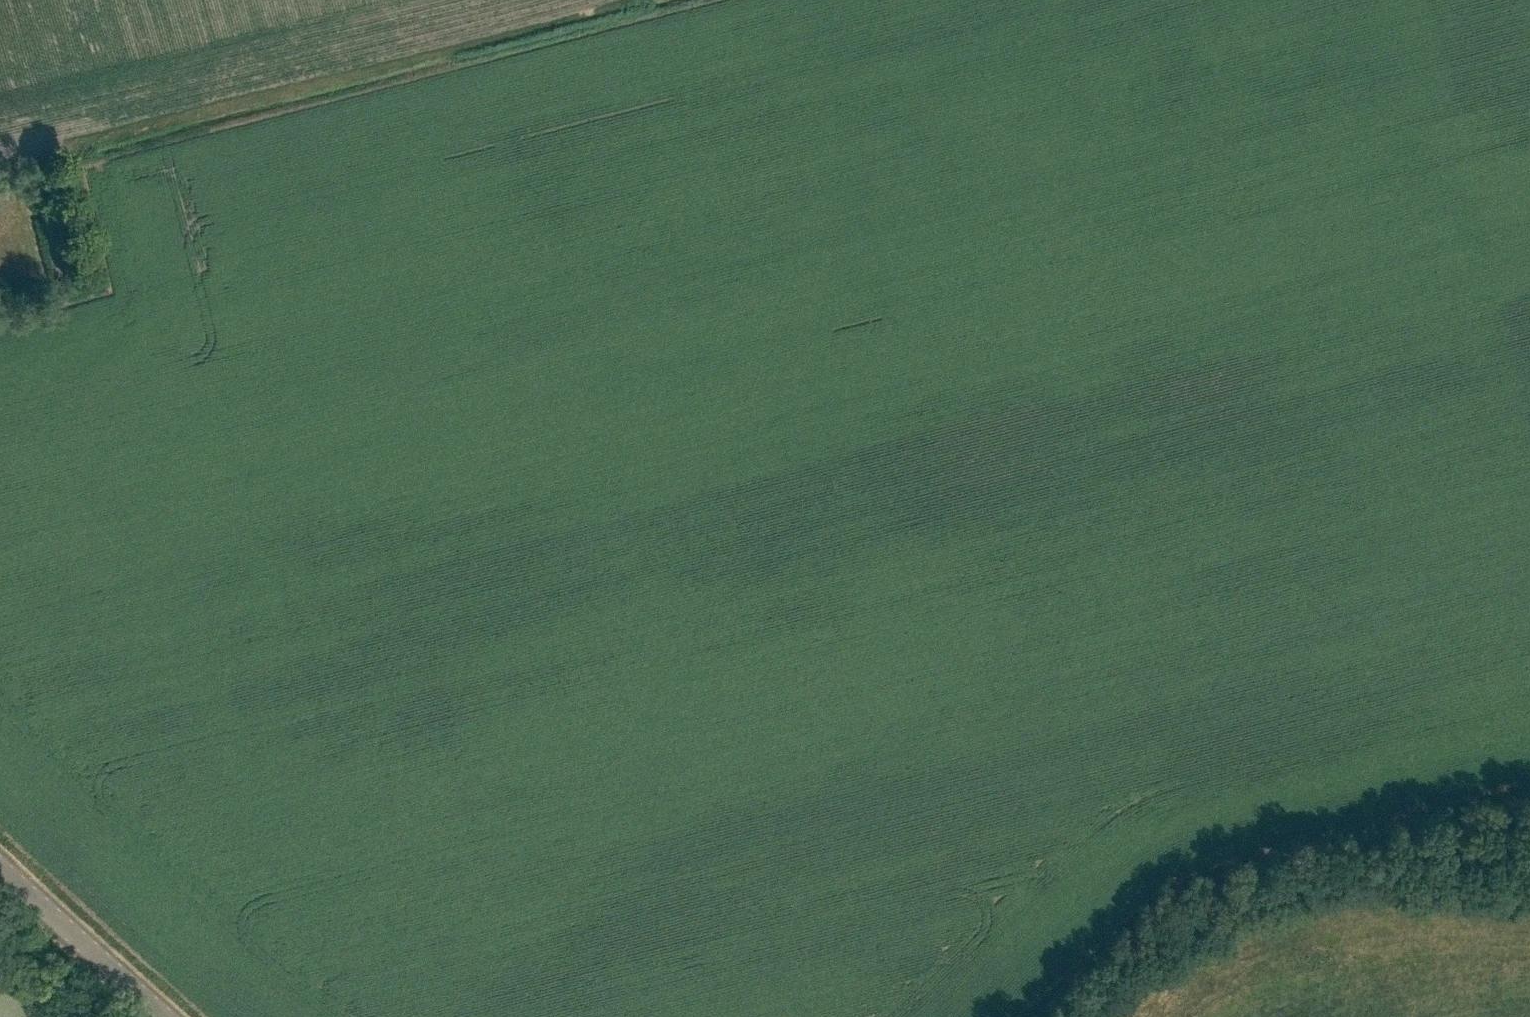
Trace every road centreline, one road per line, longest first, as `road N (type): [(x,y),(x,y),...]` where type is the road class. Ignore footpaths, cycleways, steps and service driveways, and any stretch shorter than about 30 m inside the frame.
road 1 (tertiary): [(165,1016),(0,869)]

